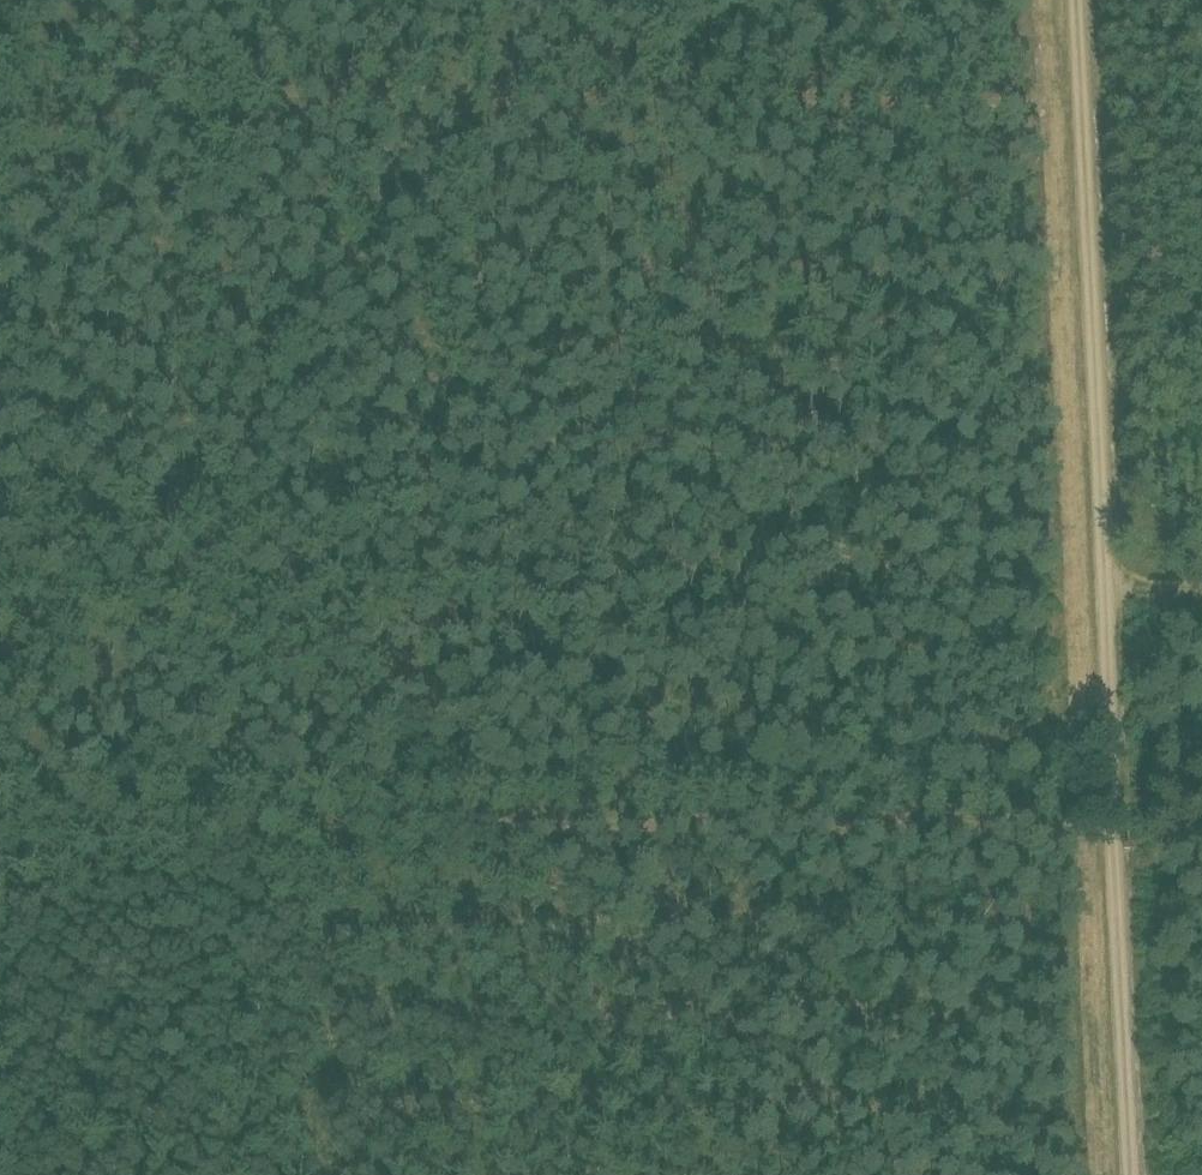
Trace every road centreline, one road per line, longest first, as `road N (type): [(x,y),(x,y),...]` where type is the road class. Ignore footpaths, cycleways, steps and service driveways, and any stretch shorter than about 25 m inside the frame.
road 1 (track): [(1136,1174),(1076,0)]

